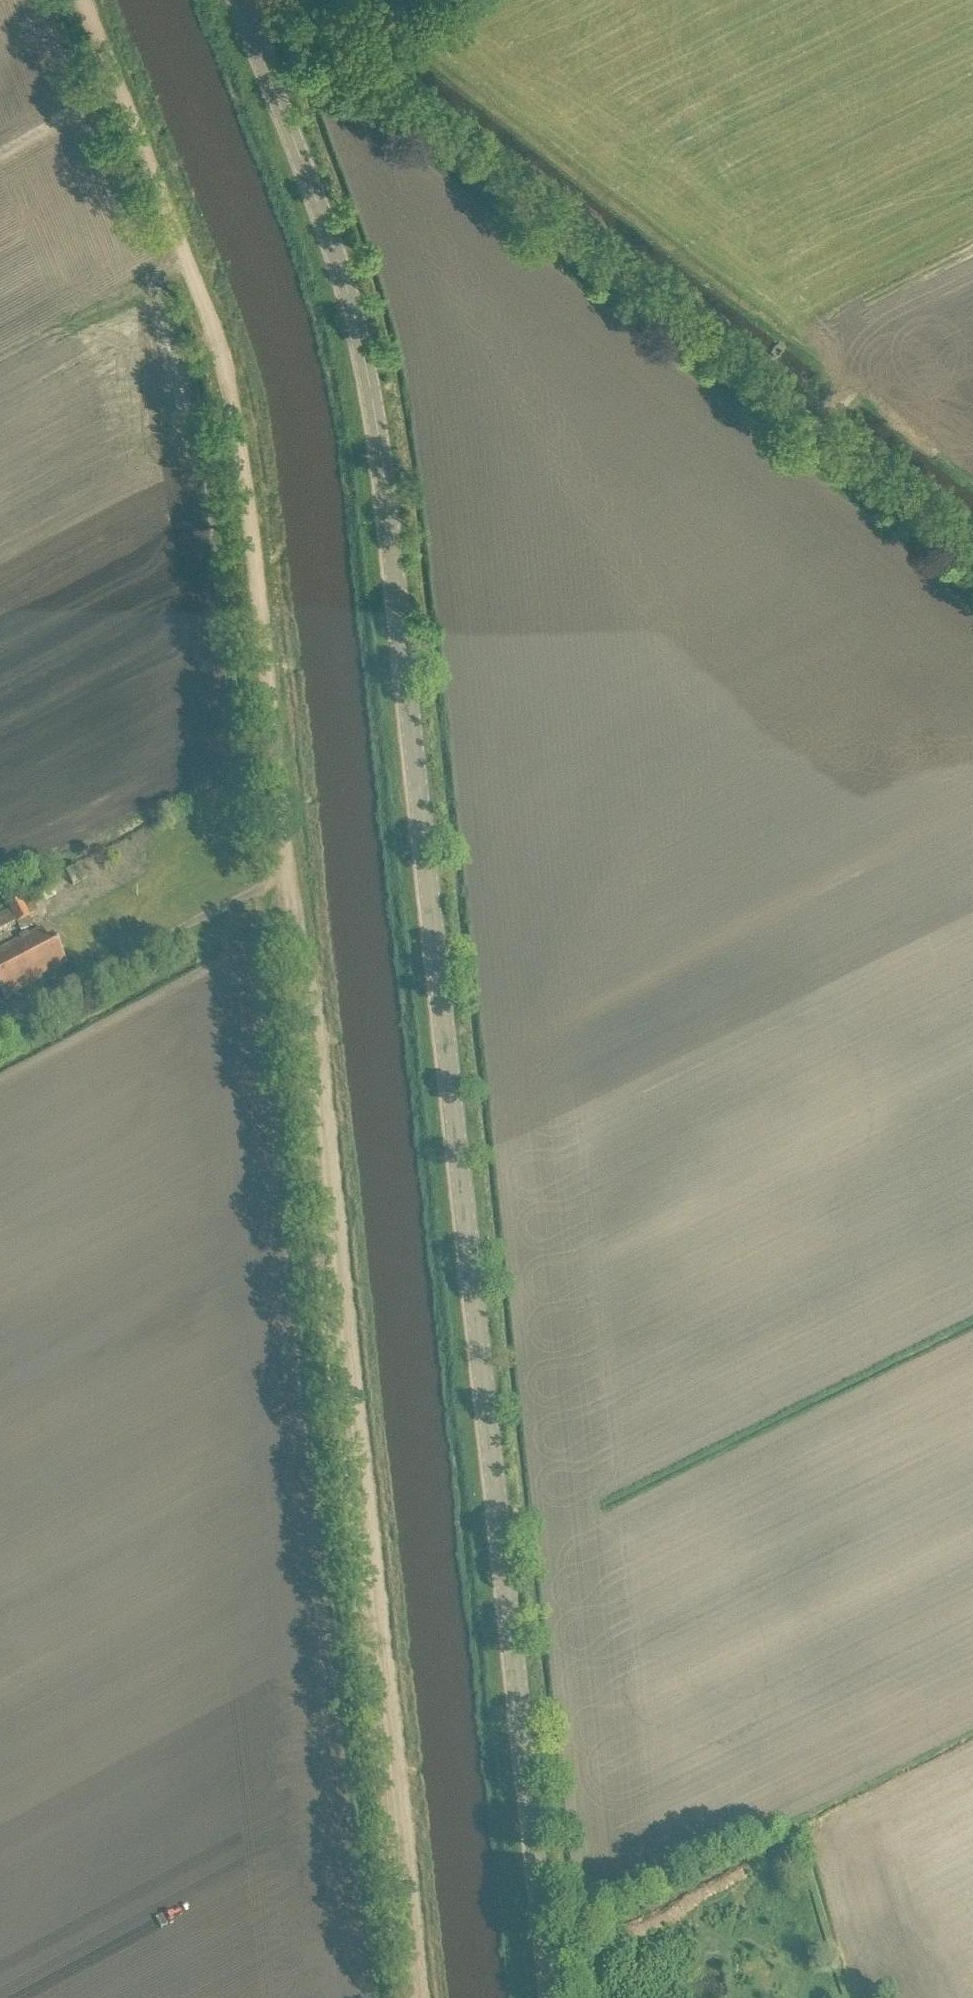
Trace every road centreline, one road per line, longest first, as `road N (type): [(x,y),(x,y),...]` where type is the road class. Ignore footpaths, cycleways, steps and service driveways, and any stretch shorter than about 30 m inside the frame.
road 1 (unclassified): [(411,1997),(245,475),(212,330),(82,0)]
road 2 (tertiary): [(550,1997),(387,472),(357,317),(240,4)]
road 3 (unclassified): [(972,552),(376,57),(305,19),(240,4)]

